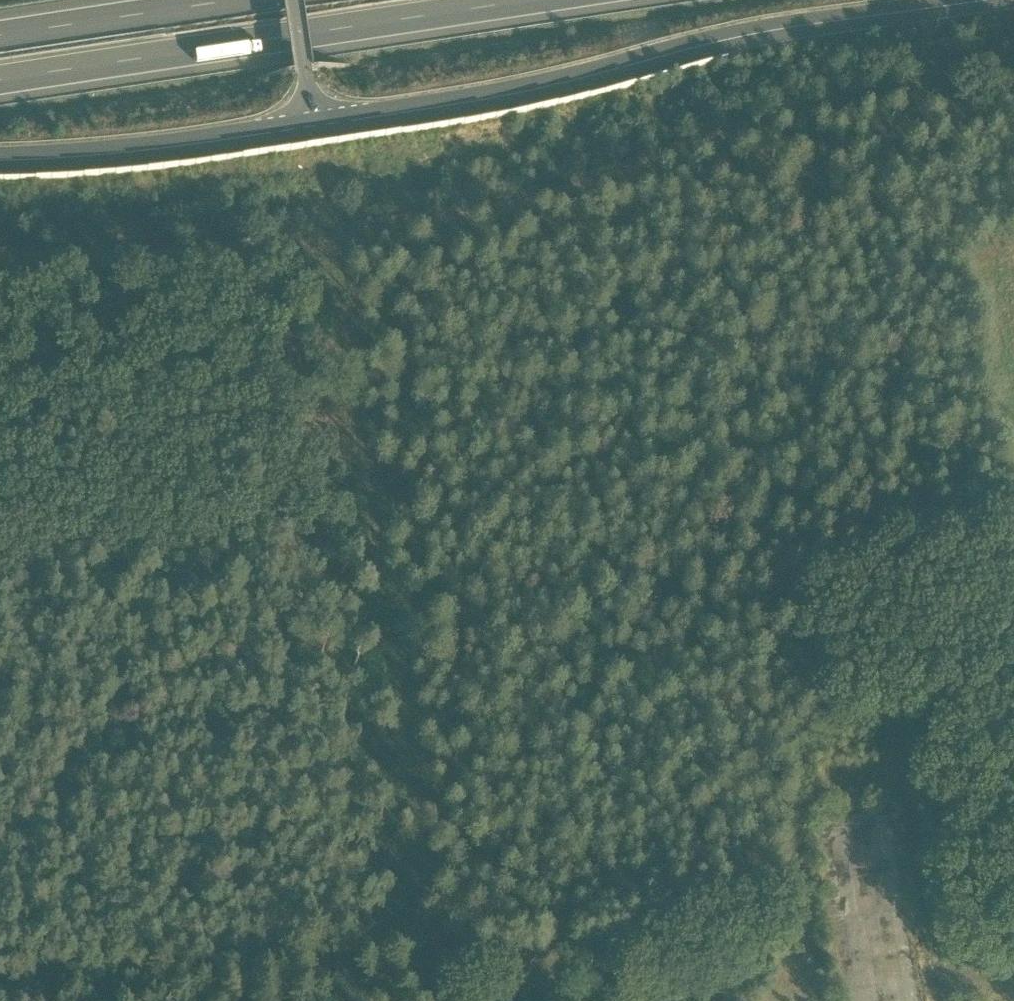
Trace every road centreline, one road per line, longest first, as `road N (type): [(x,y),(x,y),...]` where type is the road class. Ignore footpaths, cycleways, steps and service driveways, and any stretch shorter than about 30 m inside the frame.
road 1 (tertiary): [(313,137),(473,112),(777,36),(1008,0)]
road 2 (motorway): [(0,82),(544,0)]
road 3 (tertiary): [(0,167),(313,137)]
road 4 (motorway): [(243,0),(0,37)]
road 5 (unclassified): [(292,0),(313,137)]

